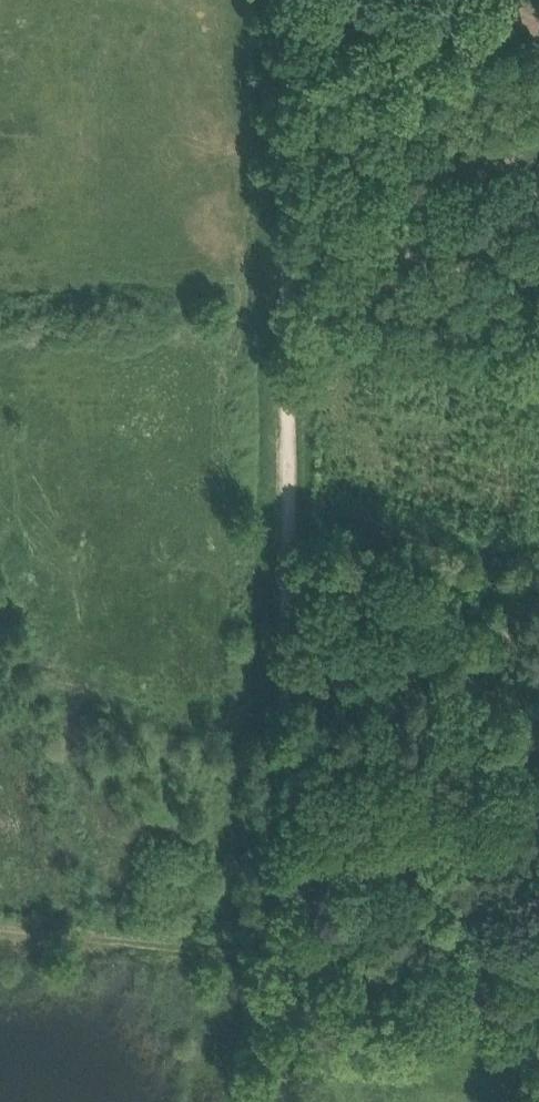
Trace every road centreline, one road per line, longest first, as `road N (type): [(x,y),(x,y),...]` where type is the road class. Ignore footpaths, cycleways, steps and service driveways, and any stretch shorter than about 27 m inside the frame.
road 1 (track): [(279,967),(282,0)]
road 2 (track): [(279,967),(0,923)]
road 3 (track): [(279,1101),(279,967)]

